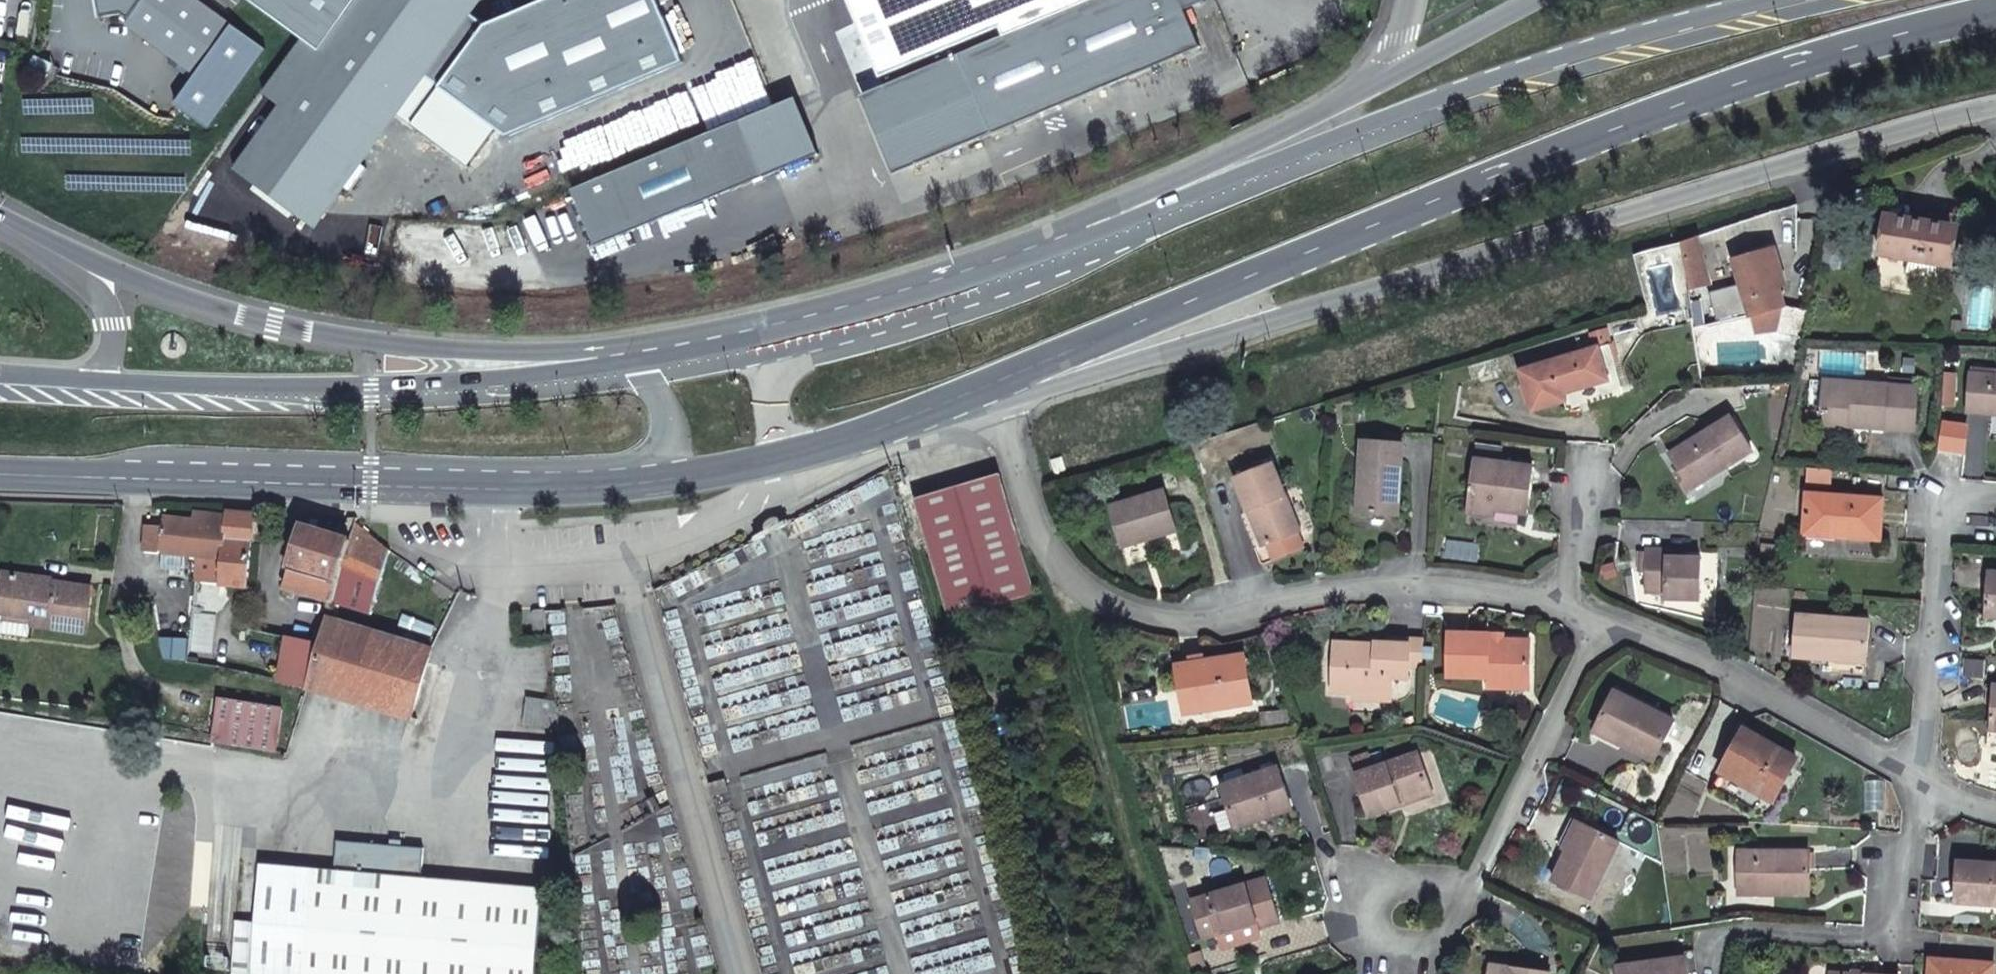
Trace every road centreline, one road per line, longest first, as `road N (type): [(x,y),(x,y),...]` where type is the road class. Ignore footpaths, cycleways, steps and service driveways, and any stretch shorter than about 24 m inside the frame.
road 1 (secondary): [(966,394),(1621,126),(1858,46),(1995,12)]
road 2 (secondary): [(966,394),(1234,337),(1995,115)]
road 3 (secondary): [(1811,0),(1504,87),(1104,239)]
road 4 (residential): [(1575,611),(1480,589),(1392,586),(1188,620),(1117,606),(1077,587),(1054,560),(1036,531),(1009,438),(966,394)]
road 5 (tertiary): [(75,476),(156,453),(514,464),(634,460),(667,435),(663,401),(642,368)]
road 6 (tertiary): [(612,348),(409,345),(274,324),(21,234)]
road 7 (secondary): [(642,368),(370,393),(71,381)]
road 8 (secondary): [(1087,251),(1002,305),(786,371),(769,391),(773,428),(791,443),(817,449)]
road 9 (unclassified): [(624,561),(739,973)]
road 10 (secondary): [(75,476),(486,488)]
road 11 (tertiary): [(994,286),(877,291),(612,348)]
road 12 (residential): [(1917,773),(1724,660),(1575,611)]
road 13 (secondary): [(994,286),(642,368)]
road 14 (residential): [(1917,773),(1952,484),(1995,487)]
road 15 (residential): [(1575,611),(1588,649),(1469,887)]
road 16 (secondary): [(1367,92),(1104,239)]
road 17 (secondary): [(486,488),(602,487),(757,464)]
road 18 (residential): [(1469,887),(1428,959),(1389,956),(1369,927),(1372,895),(1419,880)]
road 19 (tertiary): [(21,234),(100,297),(114,323),(112,350),(99,370),(71,381)]
road 20 (residential): [(486,488),(492,542),(508,560),(533,567),(624,561)]
road 21 (secondary): [(1533,0),(1367,92)]
road 22 (residential): [(624,561),(672,549),(747,506),(757,464)]
road 23 (residential): [(1575,611),(1565,566),(1592,448)]
road 24 (residential): [(1917,773),(1897,935)]
road 25 (secondary): [(817,449),(966,394)]

